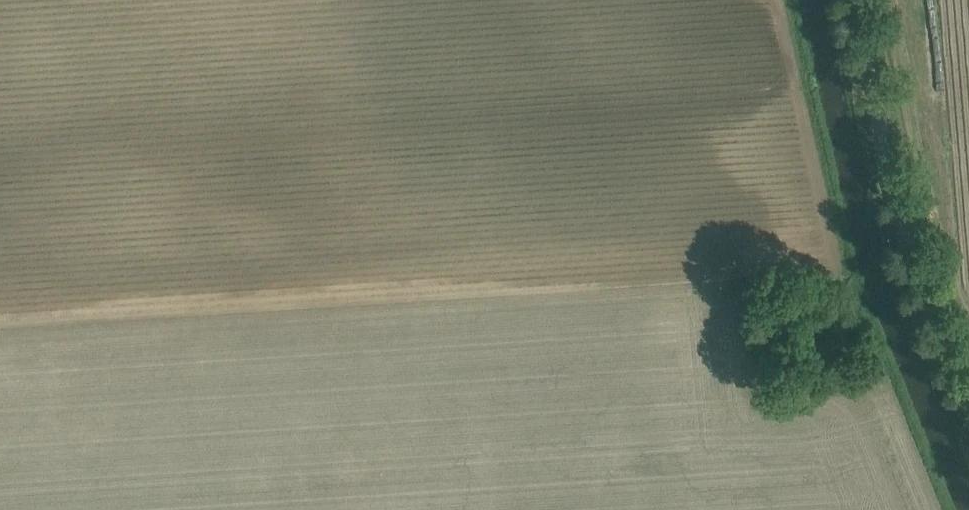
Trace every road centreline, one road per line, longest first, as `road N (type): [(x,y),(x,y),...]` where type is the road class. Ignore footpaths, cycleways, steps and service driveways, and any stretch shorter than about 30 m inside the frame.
road 1 (unclassified): [(968,425),(895,248),(835,0)]

